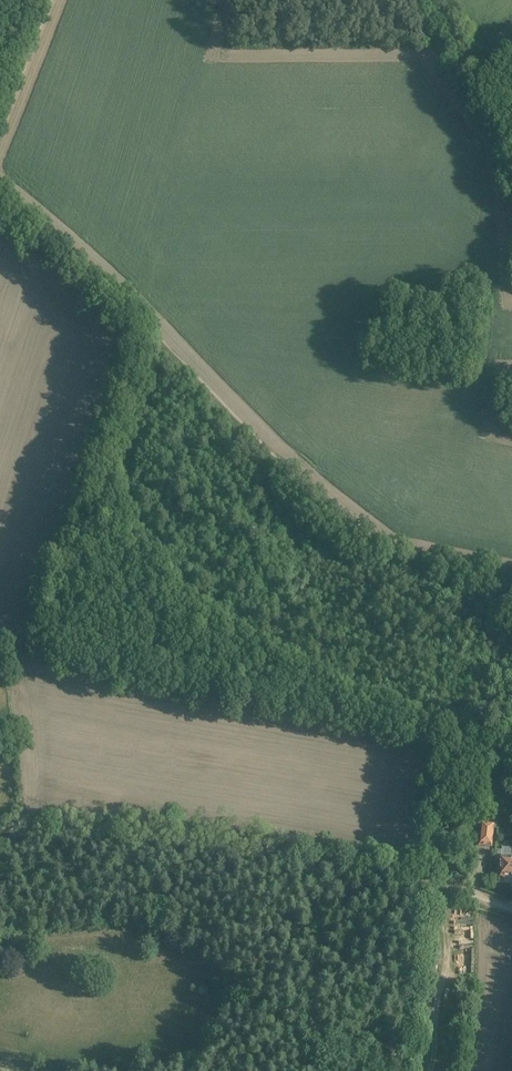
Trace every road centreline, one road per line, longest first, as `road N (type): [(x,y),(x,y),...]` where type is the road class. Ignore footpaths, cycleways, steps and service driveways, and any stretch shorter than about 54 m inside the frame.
road 1 (track): [(418,881),(132,823),(0,827)]
road 2 (track): [(511,151),(404,0)]

